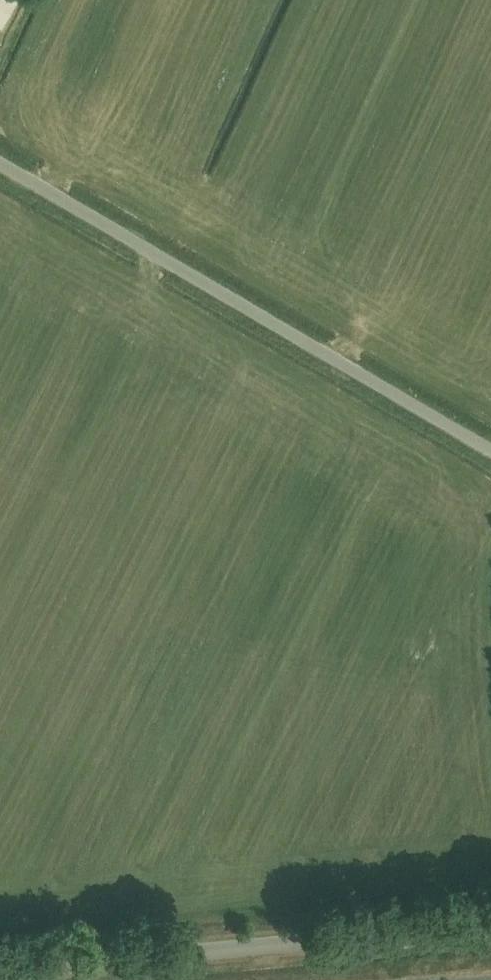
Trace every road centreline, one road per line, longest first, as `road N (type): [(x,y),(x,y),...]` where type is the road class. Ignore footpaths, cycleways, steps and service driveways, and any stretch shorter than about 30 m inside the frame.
road 1 (unclassified): [(490,450),(0,161)]
road 2 (unclassified): [(0,971),(490,923)]

